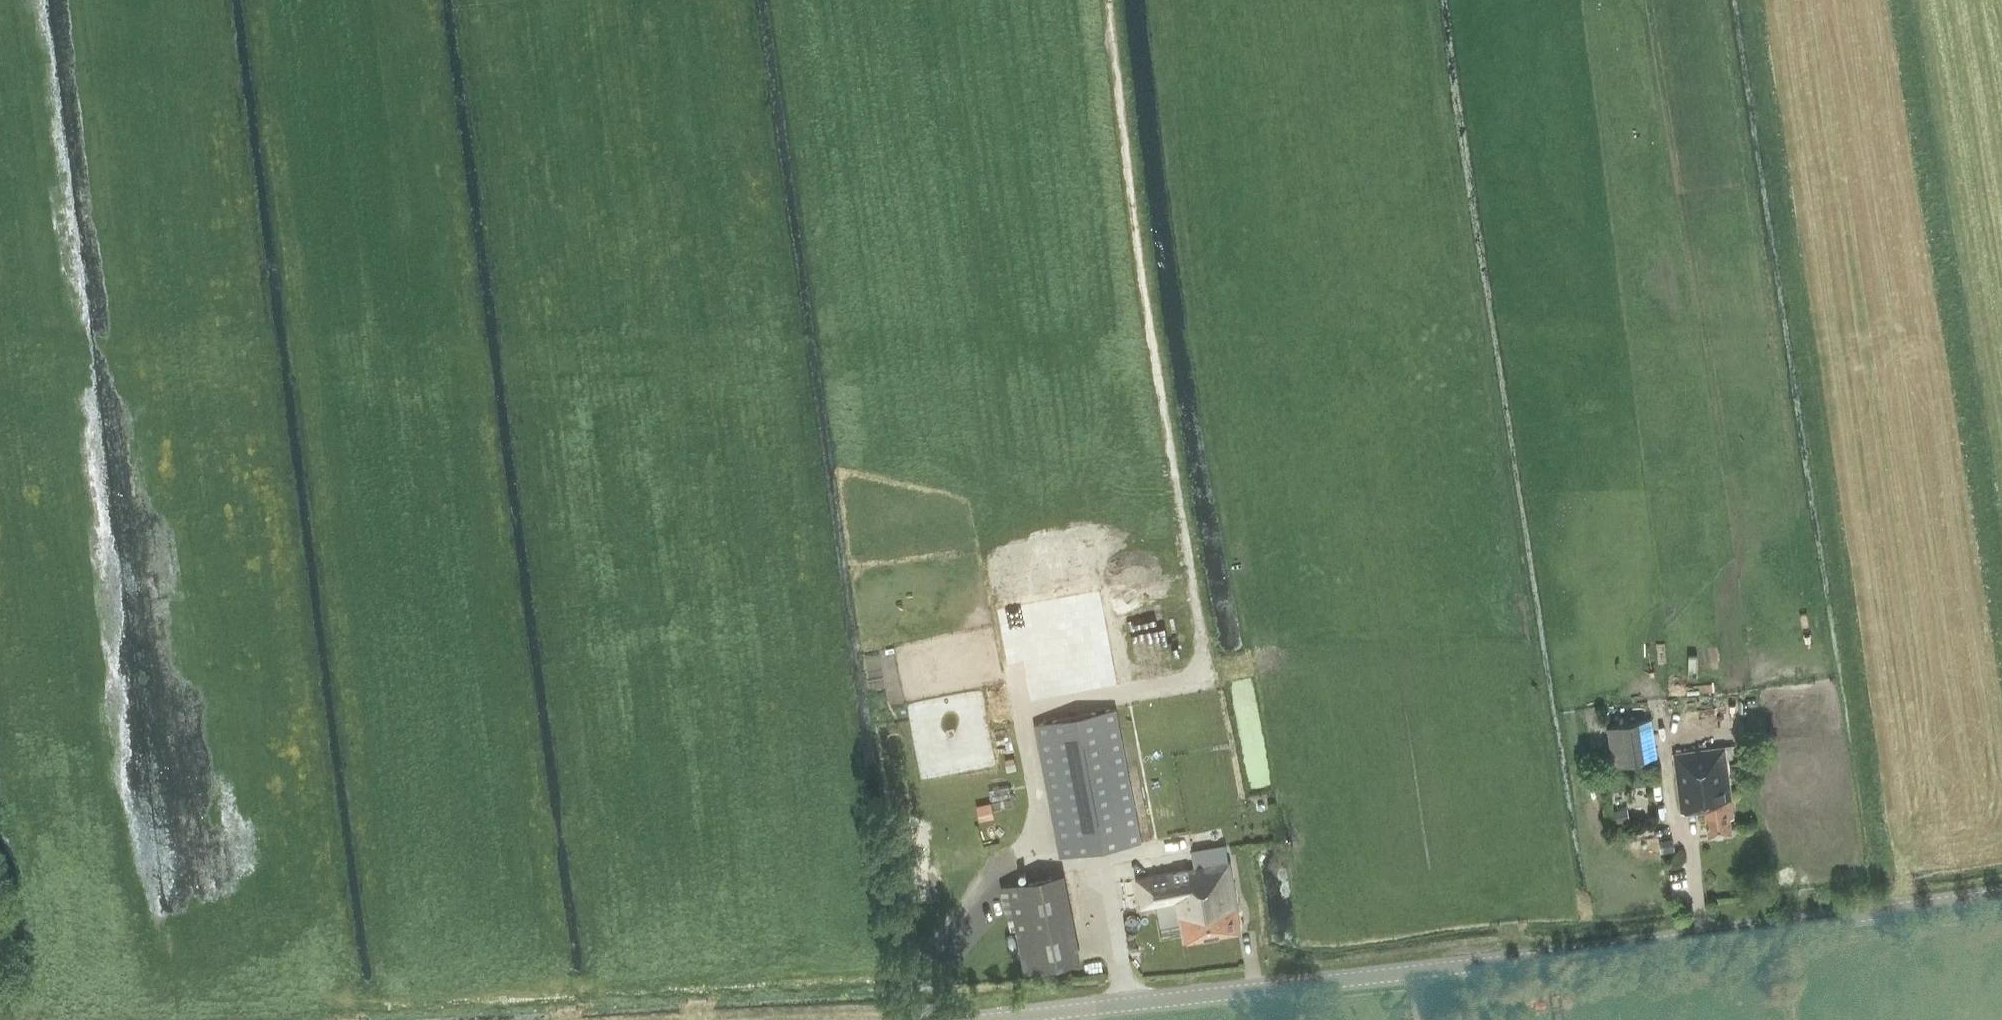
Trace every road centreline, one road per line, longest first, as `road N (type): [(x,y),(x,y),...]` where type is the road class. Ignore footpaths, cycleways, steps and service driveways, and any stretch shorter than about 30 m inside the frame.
road 1 (tertiary): [(1022,1019),(1336,986),(2001,891)]

